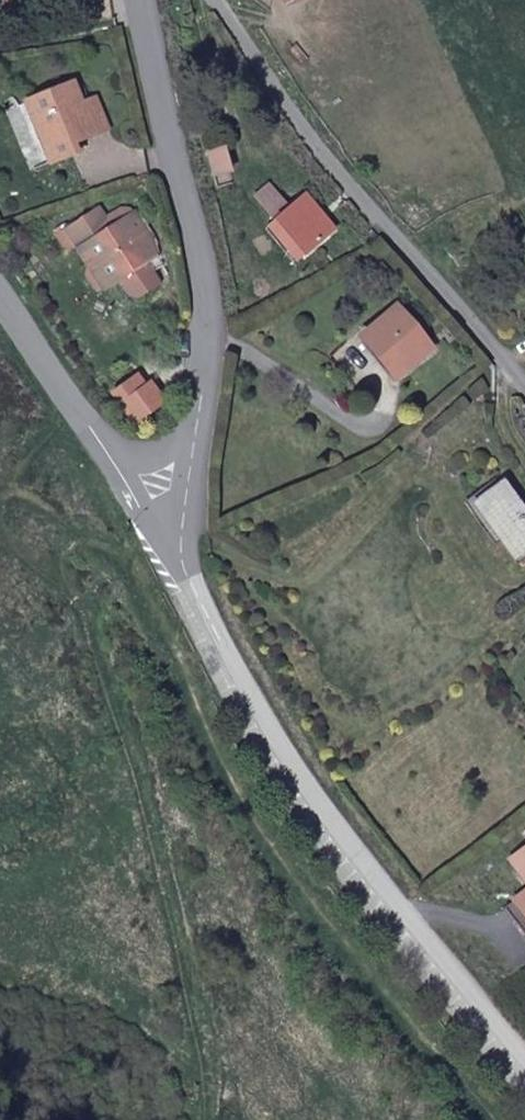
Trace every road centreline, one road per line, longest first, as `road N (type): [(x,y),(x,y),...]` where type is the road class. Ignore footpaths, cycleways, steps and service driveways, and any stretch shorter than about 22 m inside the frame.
road 1 (track): [(493,1119),(285,875),(179,678),(136,555),(165,507)]
road 2 (unclassified): [(165,507),(221,648),(345,839),(524,1062)]
road 3 (track): [(136,555),(101,541),(80,546),(63,568),(70,604),(128,737),(198,1046),(205,1119)]
road 4 (unclassified): [(141,0),(205,313),(165,507)]
road 5 (residential): [(219,0),(333,165),(524,393)]
road 6 (unclassified): [(165,507),(0,303)]

